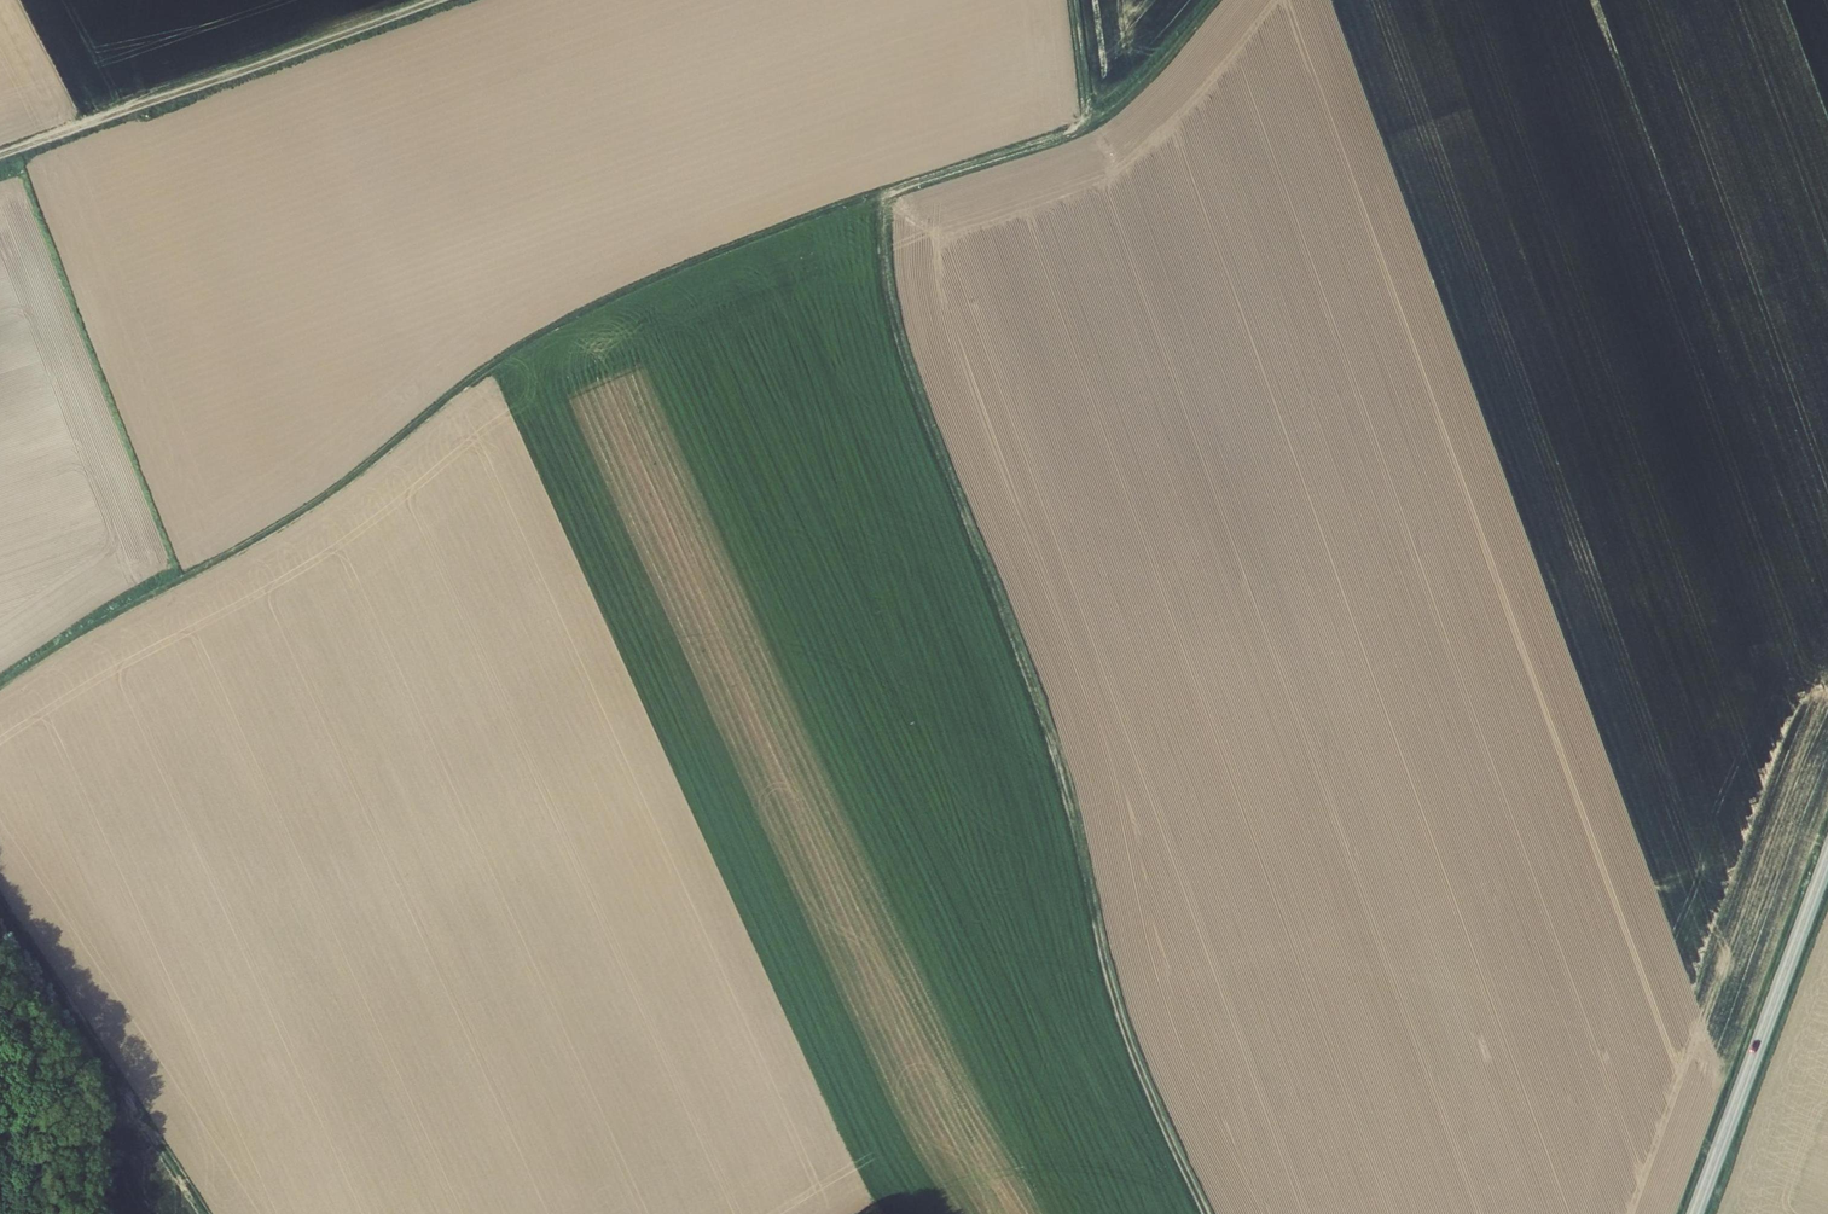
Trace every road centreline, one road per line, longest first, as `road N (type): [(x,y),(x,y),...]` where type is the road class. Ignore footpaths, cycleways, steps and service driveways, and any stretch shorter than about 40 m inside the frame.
road 1 (track): [(1089,123),(874,198),(897,331),(1064,771),(1128,1046),(1205,1213)]
road 2 (track): [(442,0),(0,155)]
road 3 (tertiary): [(1827,855),(1694,1213)]
road 4 (track): [(1211,0),(1122,102),(1089,123),(1072,0)]
road 5 (track): [(0,909),(122,1084)]

